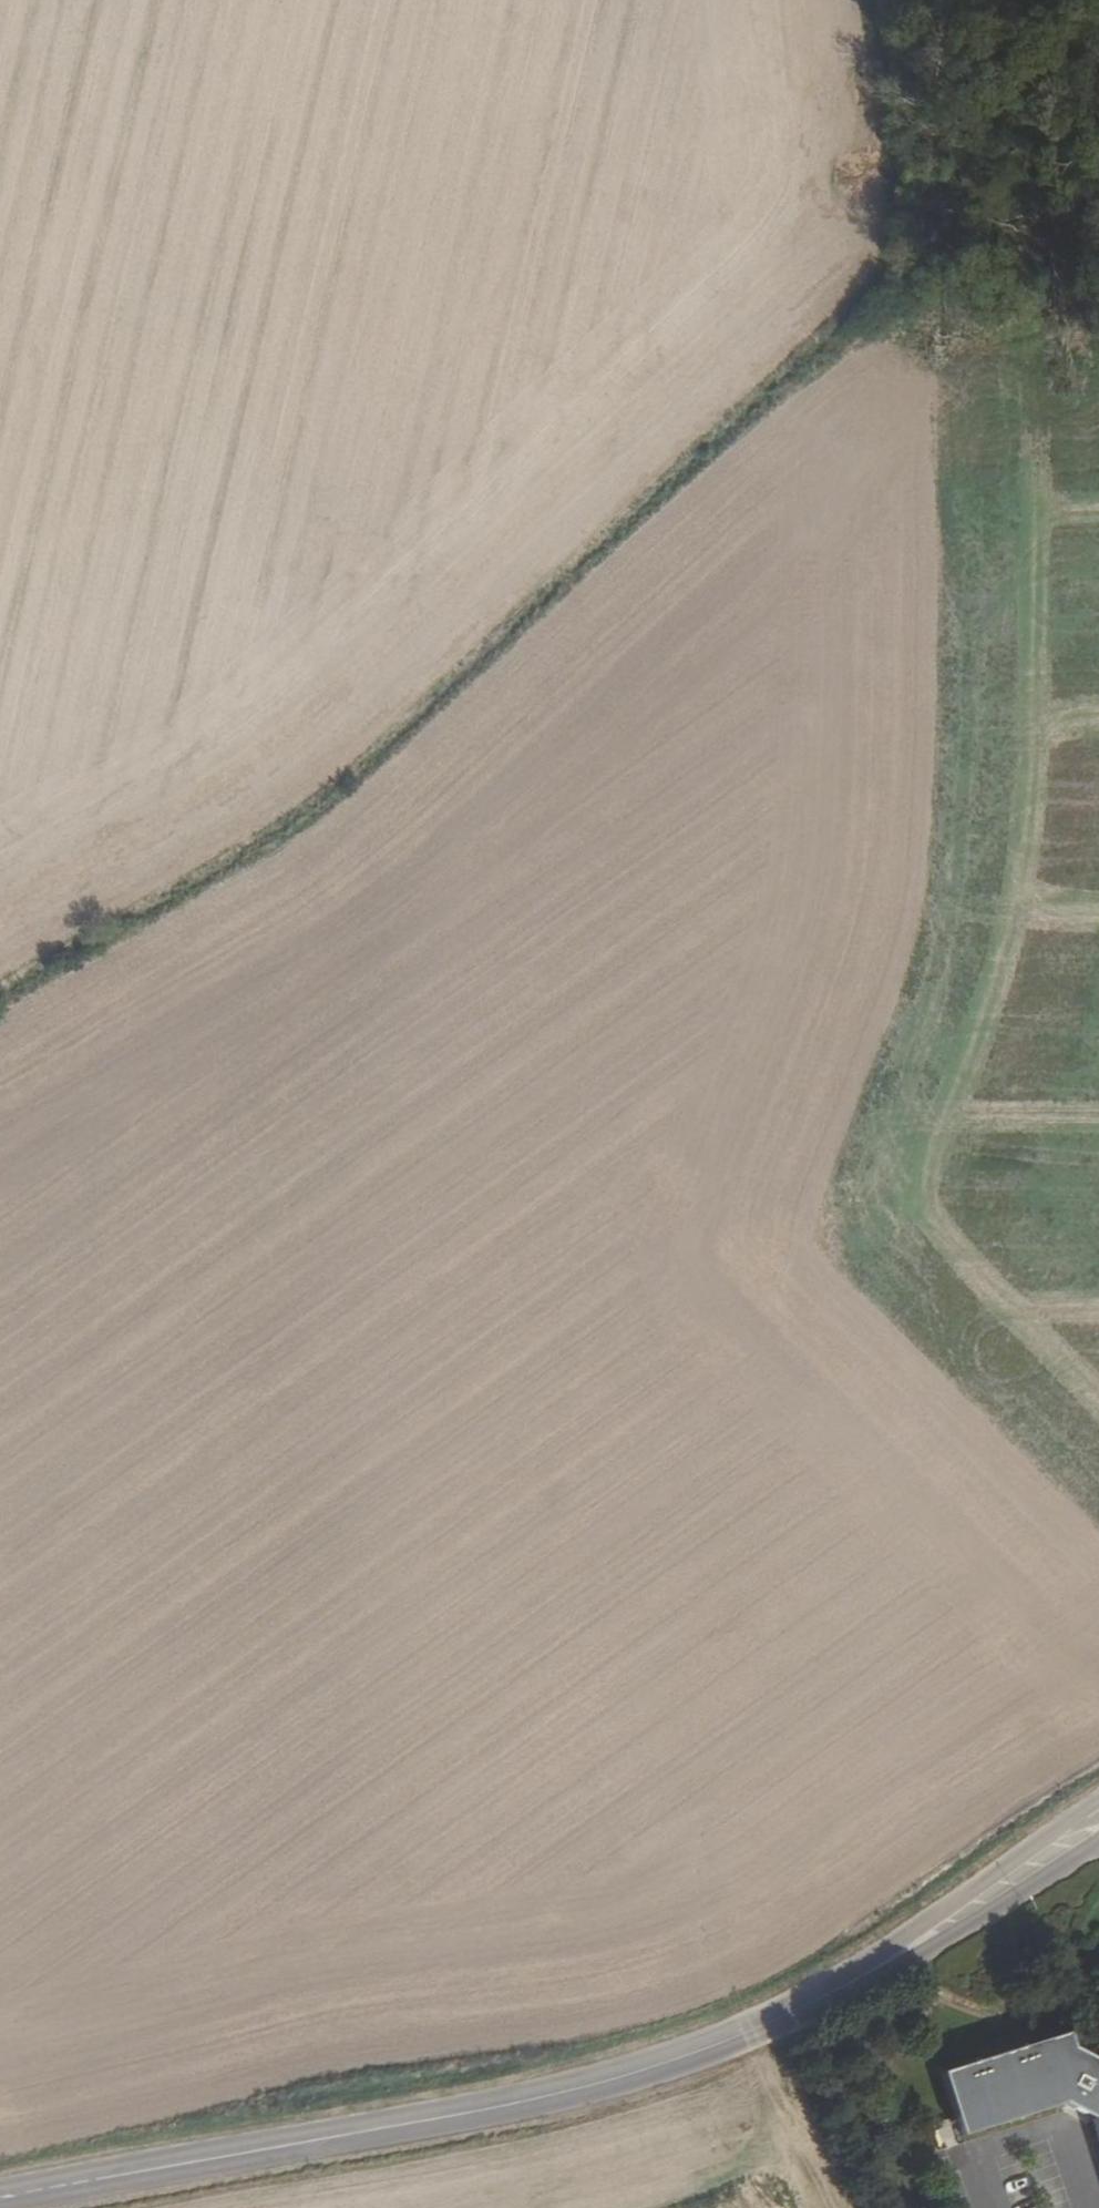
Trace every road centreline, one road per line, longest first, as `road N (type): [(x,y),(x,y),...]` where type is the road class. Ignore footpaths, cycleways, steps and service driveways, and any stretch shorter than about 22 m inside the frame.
road 1 (primary): [(1098,1825),(870,1977),(700,2057),(502,2111),(0,2204)]

